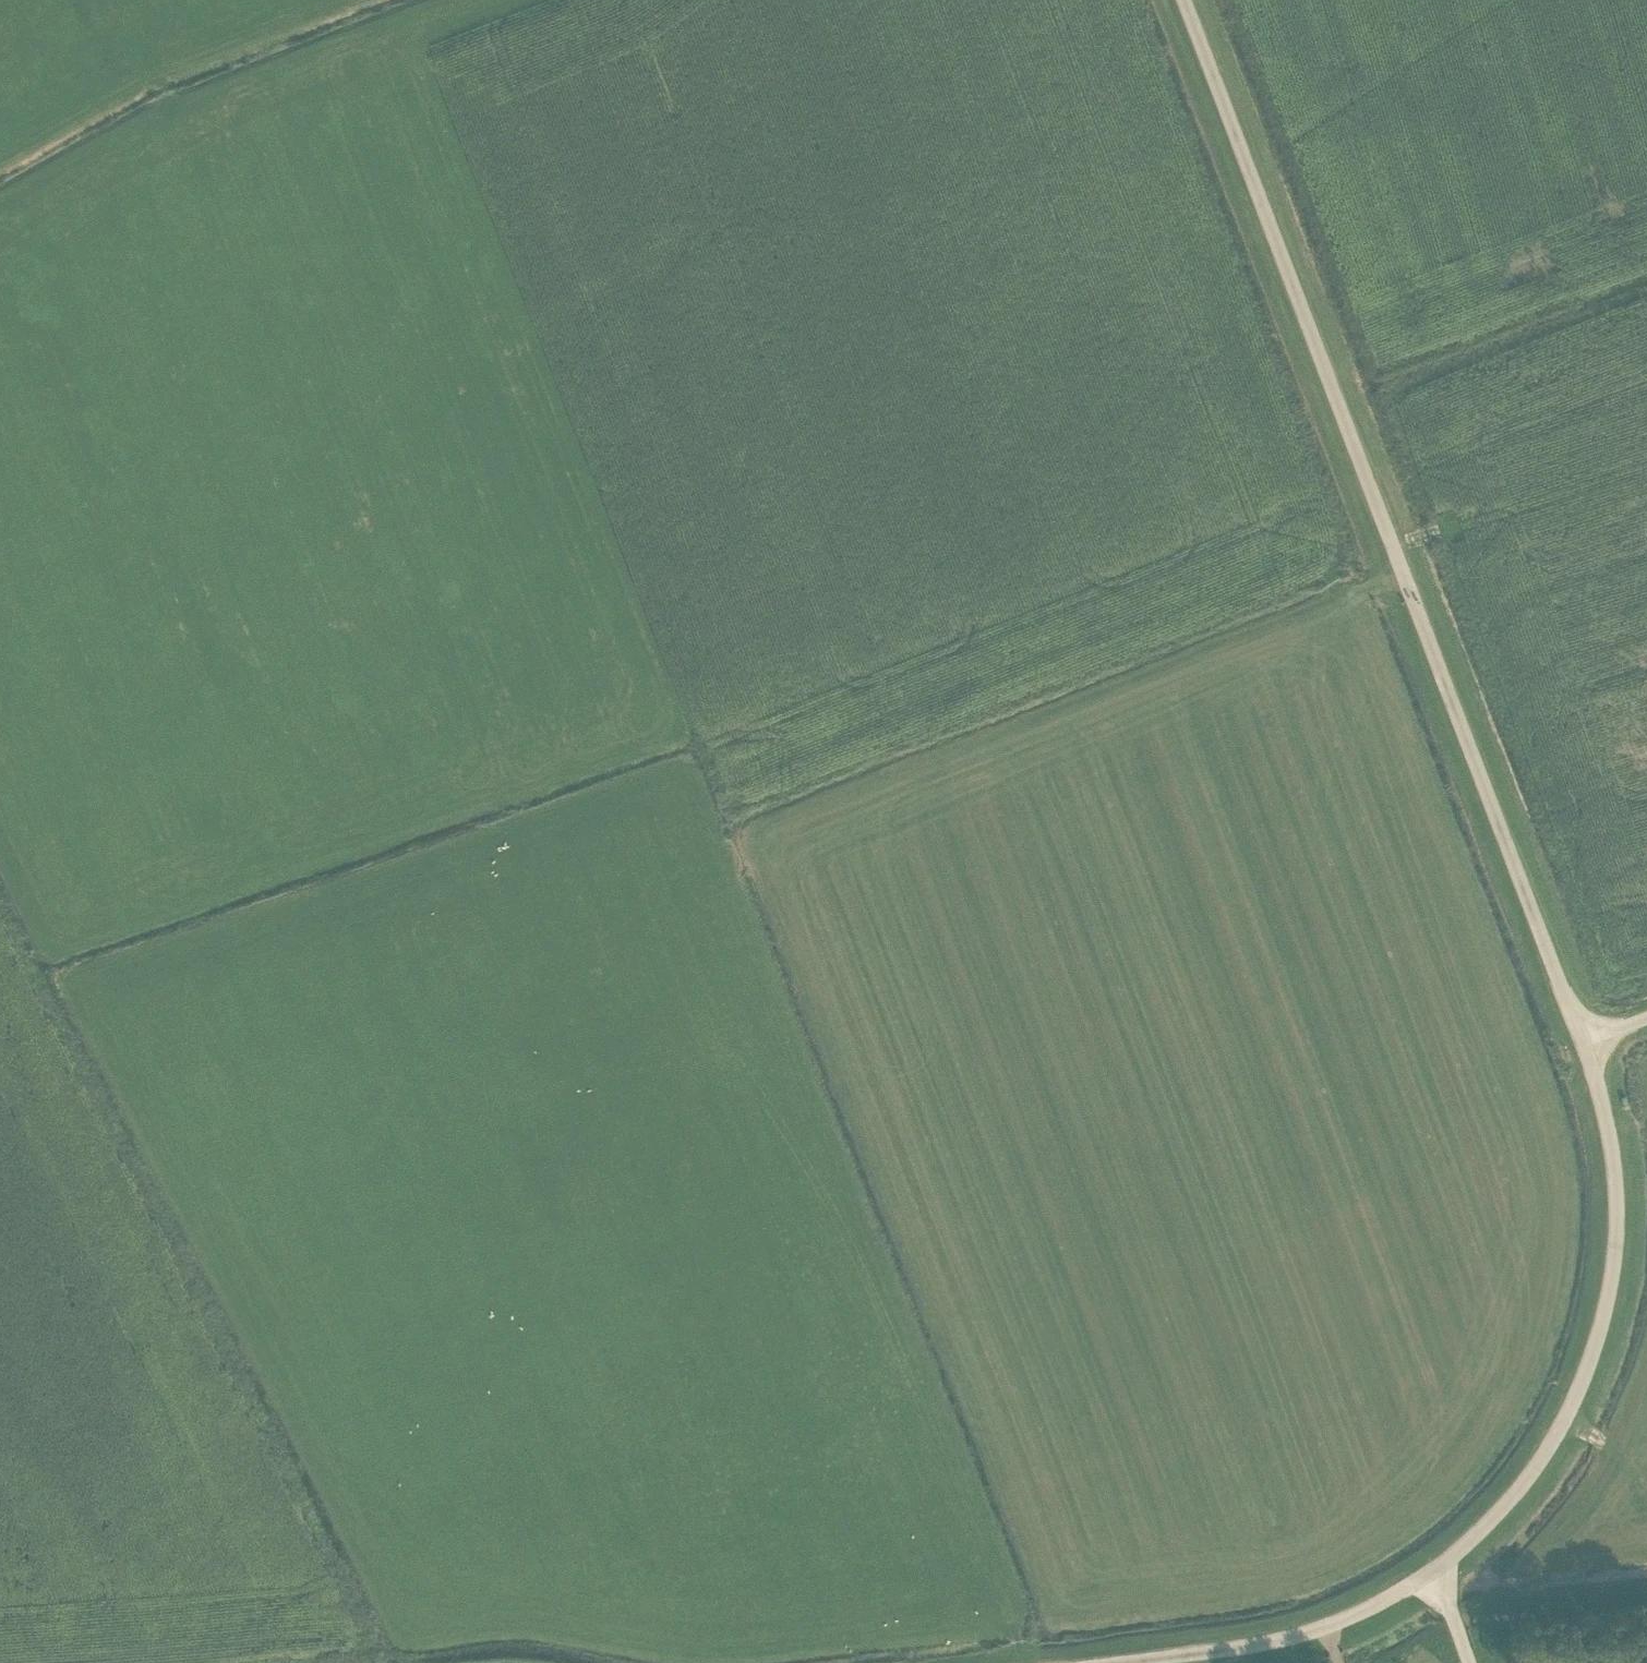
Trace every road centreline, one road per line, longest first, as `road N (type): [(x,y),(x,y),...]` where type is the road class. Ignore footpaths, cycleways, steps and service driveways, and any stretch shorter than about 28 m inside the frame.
road 1 (unclassified): [(1581,1044),(1187,0)]
road 2 (unclassified): [(1085,1662),(1281,1637),(1376,1605),(1446,1566),(1497,1518),(1548,1447),(1582,1377),(1615,1257),(1614,1140),(1581,1044)]

